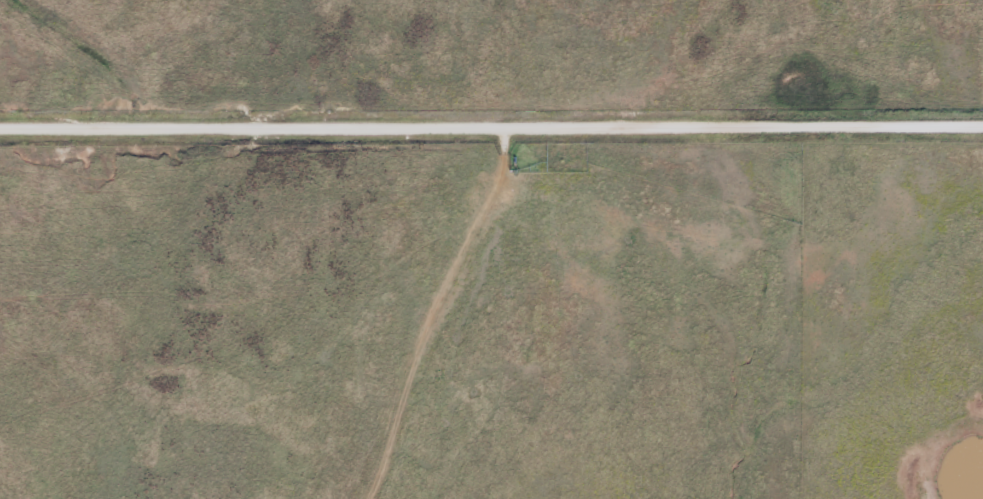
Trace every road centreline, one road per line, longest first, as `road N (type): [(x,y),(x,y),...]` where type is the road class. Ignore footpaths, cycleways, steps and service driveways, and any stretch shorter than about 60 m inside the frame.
road 1 (residential): [(0,127),(982,124)]
road 2 (residential): [(383,498),(519,215),(528,126)]

